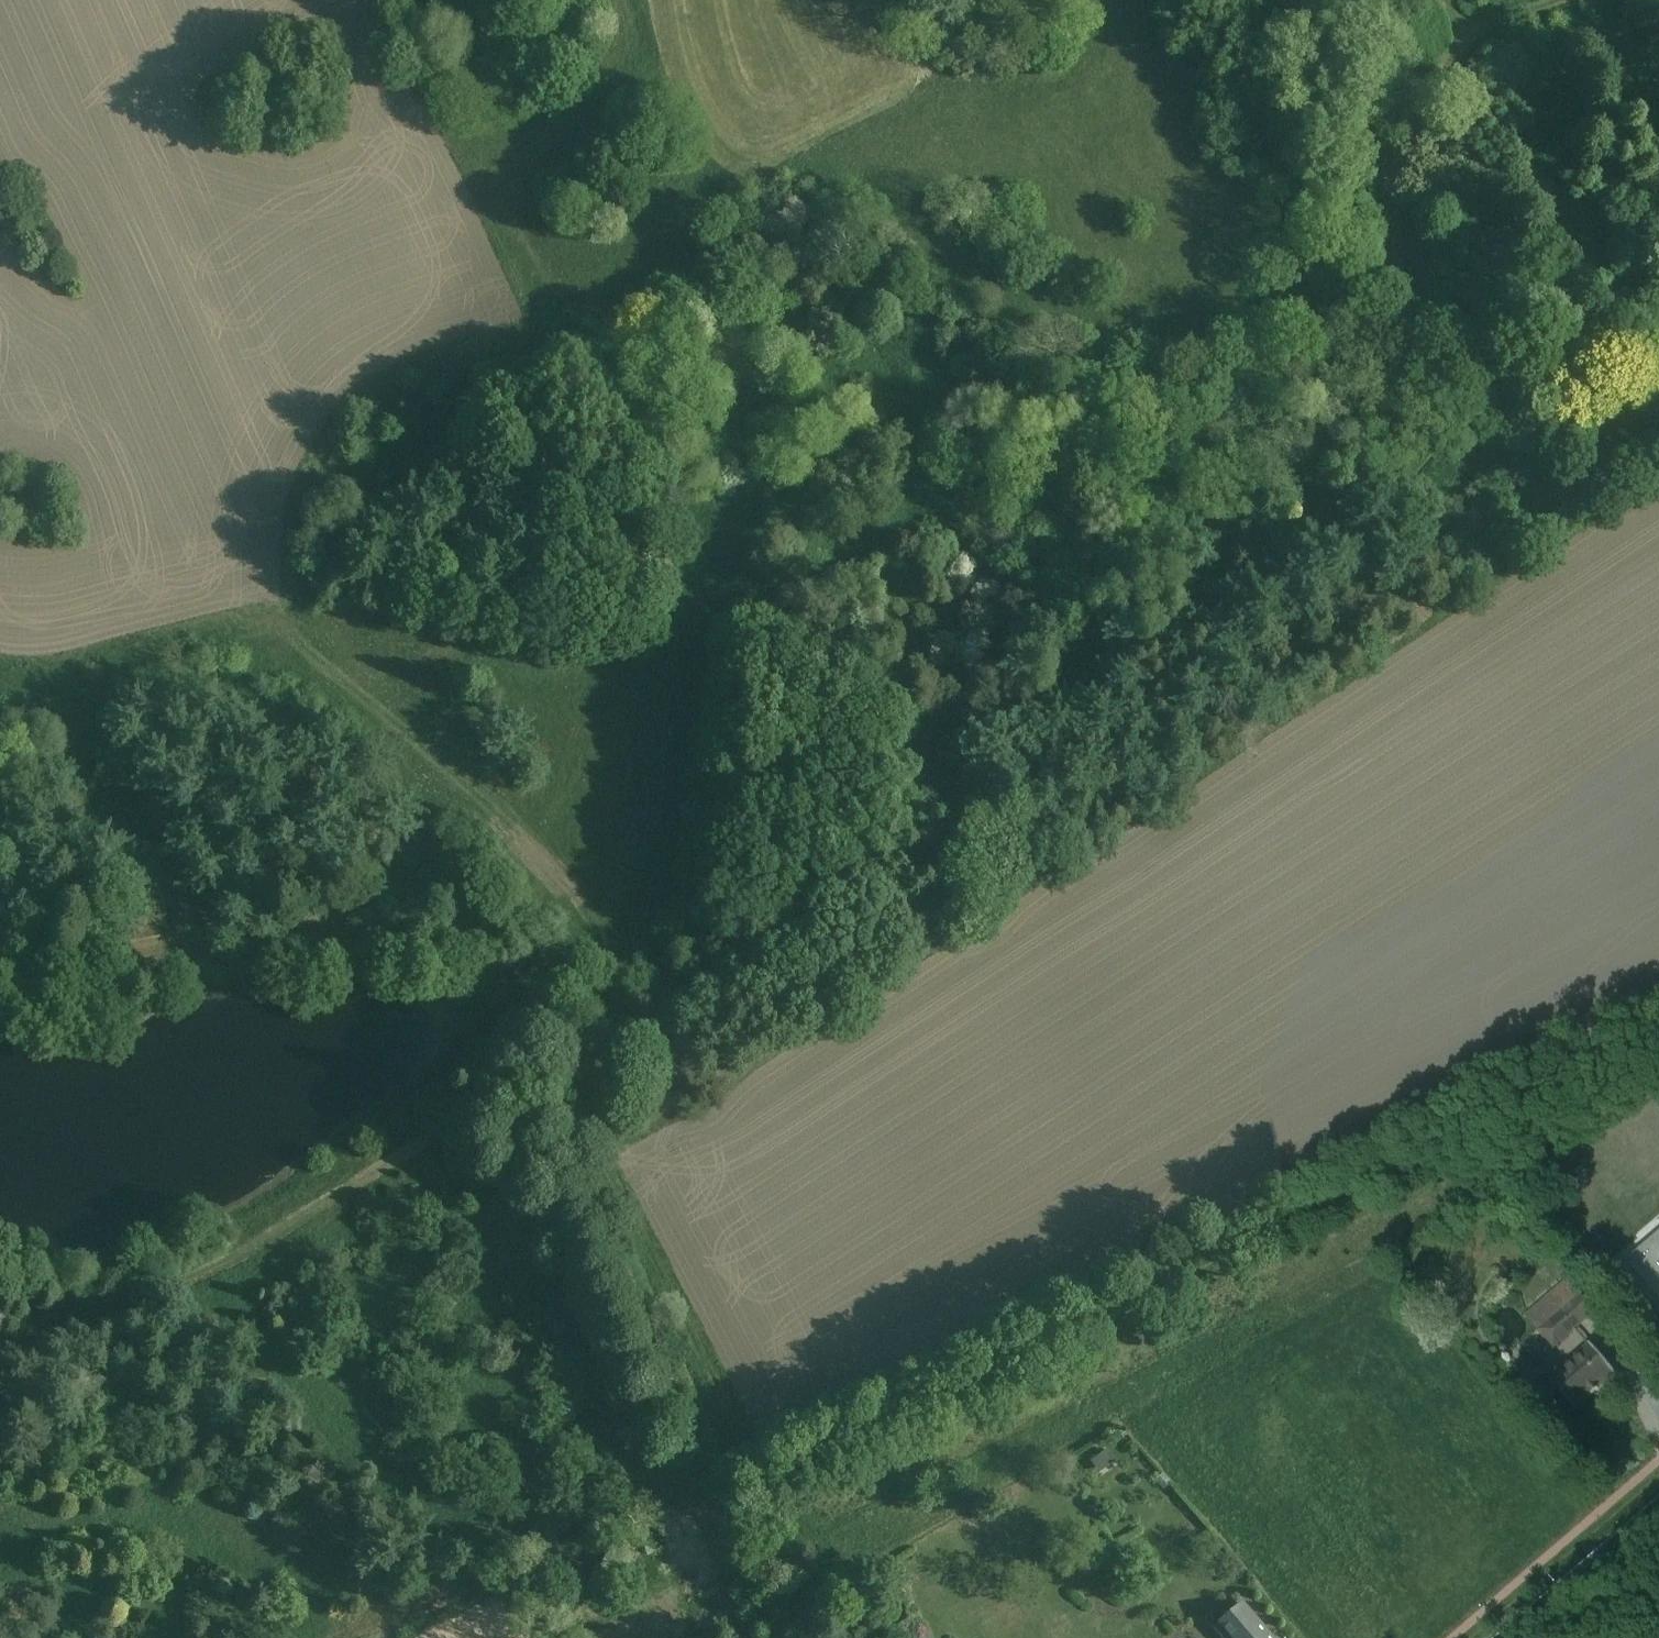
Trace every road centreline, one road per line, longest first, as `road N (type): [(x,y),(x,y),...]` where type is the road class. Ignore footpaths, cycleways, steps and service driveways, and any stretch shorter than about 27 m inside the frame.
road 1 (secondary): [(1658,1512),(1515,1637)]

